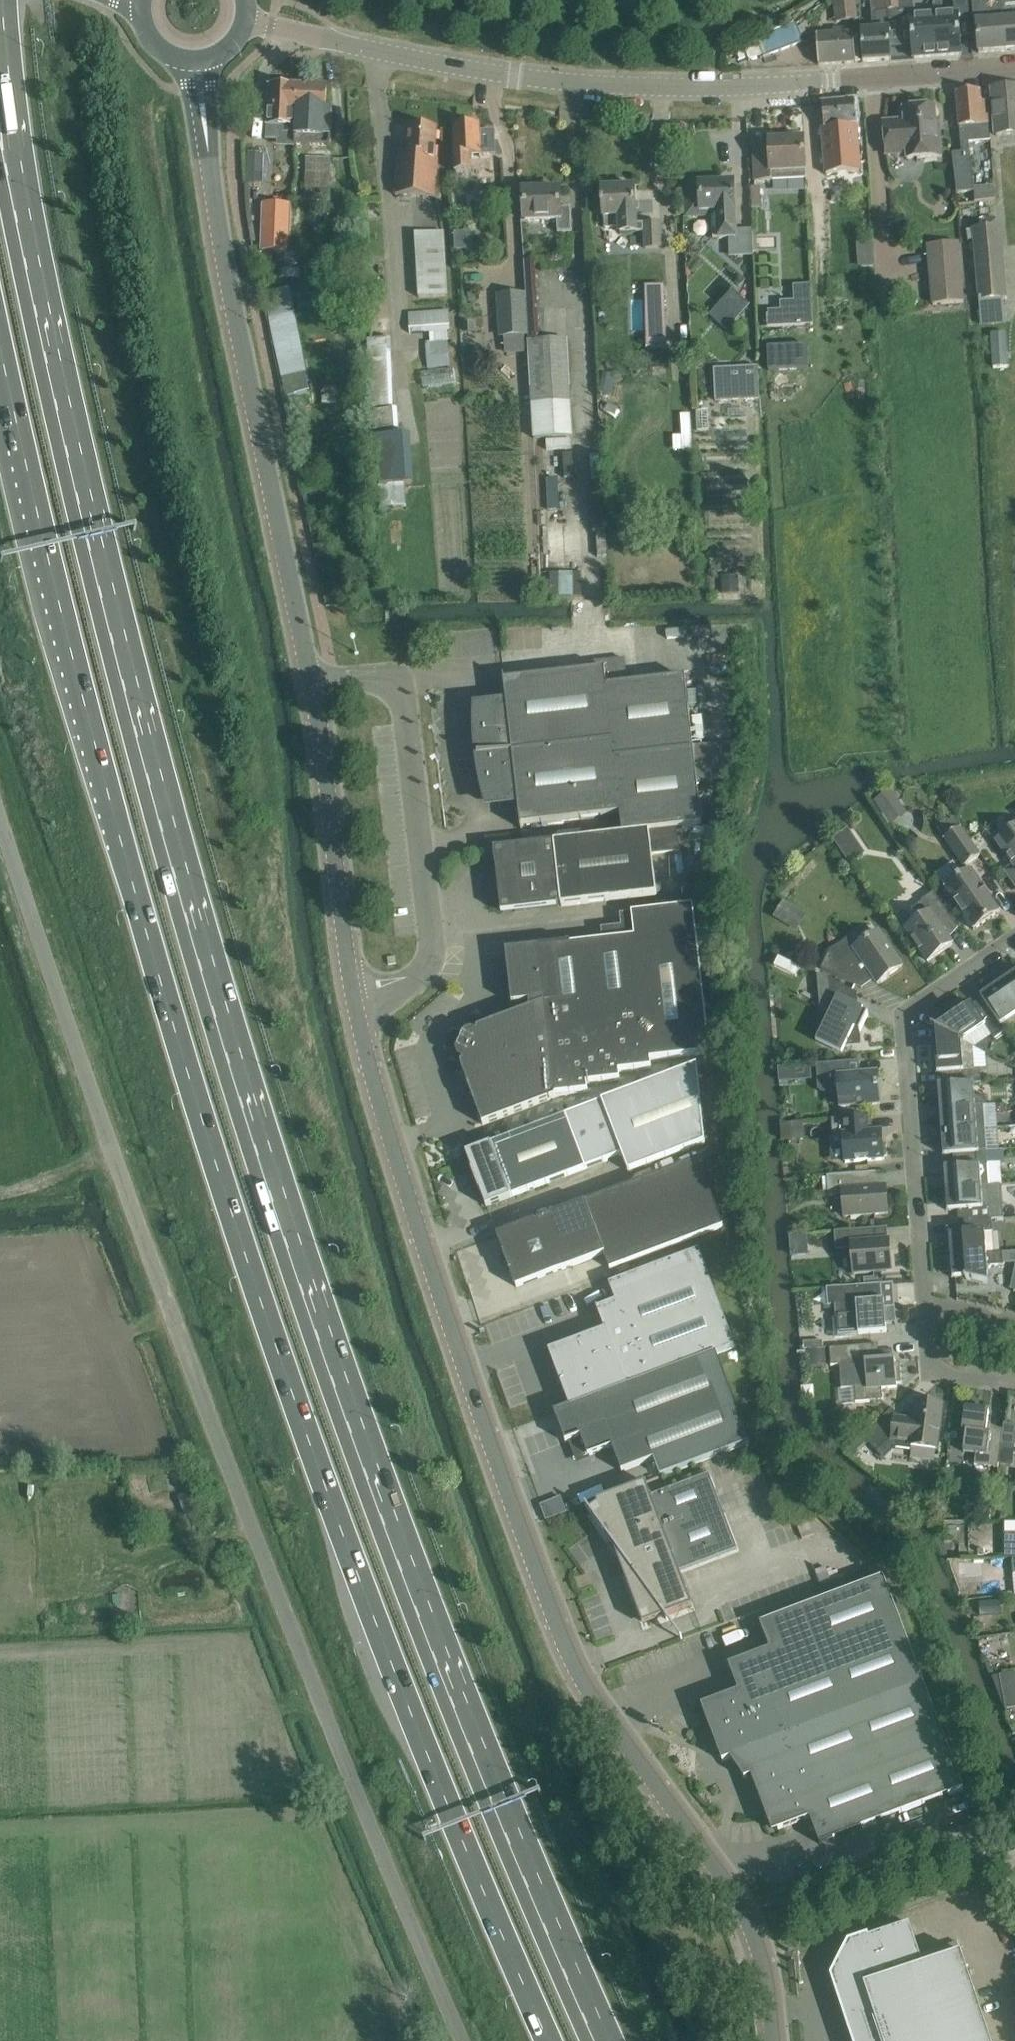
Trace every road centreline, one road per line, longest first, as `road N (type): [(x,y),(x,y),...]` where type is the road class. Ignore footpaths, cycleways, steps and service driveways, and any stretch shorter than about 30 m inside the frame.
road 1 (trunk): [(608,2040),(375,1484),(232,1053),(88,522),(9,151)]
road 2 (trunk): [(0,343),(35,504),(202,1125),(335,1515),(549,2040)]
road 3 (unclassified): [(464,2040),(158,1277),(0,813)]
road 4 (tertiary): [(774,2040),(761,1958),(744,1912),(583,1682),(557,1628),(420,1233),(355,1001)]
road 5 (residential): [(345,42),(595,83),(757,84),(1014,66)]
road 6 (tertiary): [(313,682),(205,143),(199,65)]
road 7 (unclassified): [(355,1001),(421,975),(434,949),(408,721),(402,699),(382,681),(313,682)]
road 8 (residential): [(926,1302),(903,1014),(1014,937)]
road 9 (tertiary): [(355,1001),(313,682)]
road 10 (residential): [(1014,1384),(932,1373),(926,1302)]
road 11 (trunk): [(9,151),(0,1)]

